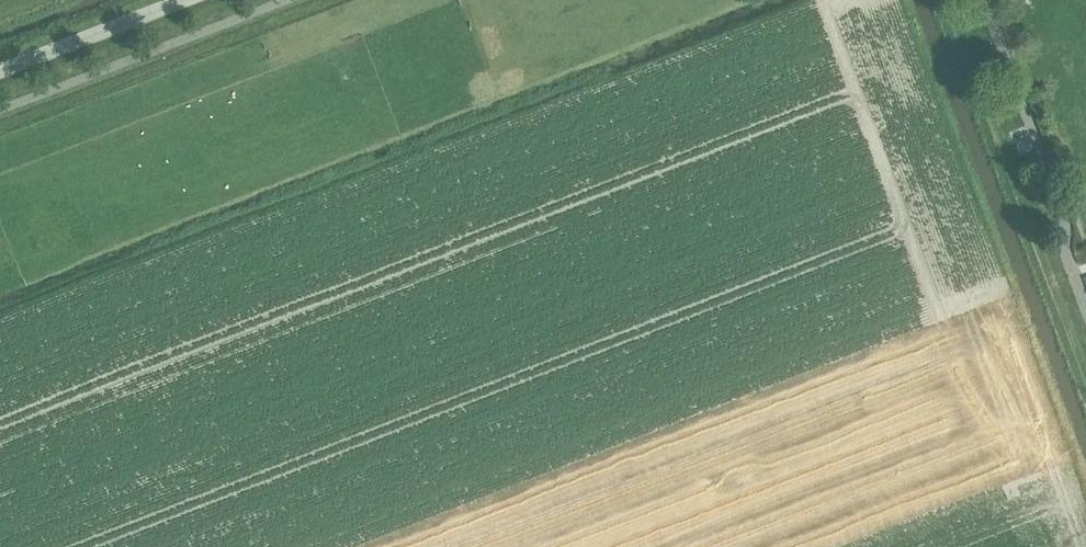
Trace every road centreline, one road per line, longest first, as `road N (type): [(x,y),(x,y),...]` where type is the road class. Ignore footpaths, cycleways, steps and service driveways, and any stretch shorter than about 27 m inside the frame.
road 1 (residential): [(0,70),(182,0)]

